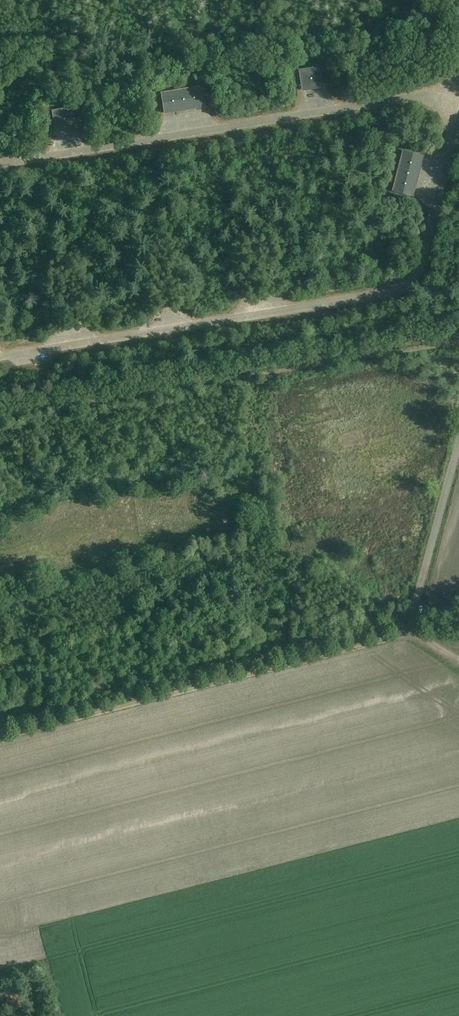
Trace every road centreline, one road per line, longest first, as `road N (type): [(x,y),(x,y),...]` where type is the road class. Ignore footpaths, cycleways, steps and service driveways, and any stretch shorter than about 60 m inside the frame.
road 1 (track): [(0,737),(413,632)]
road 2 (track): [(413,632),(458,439)]

